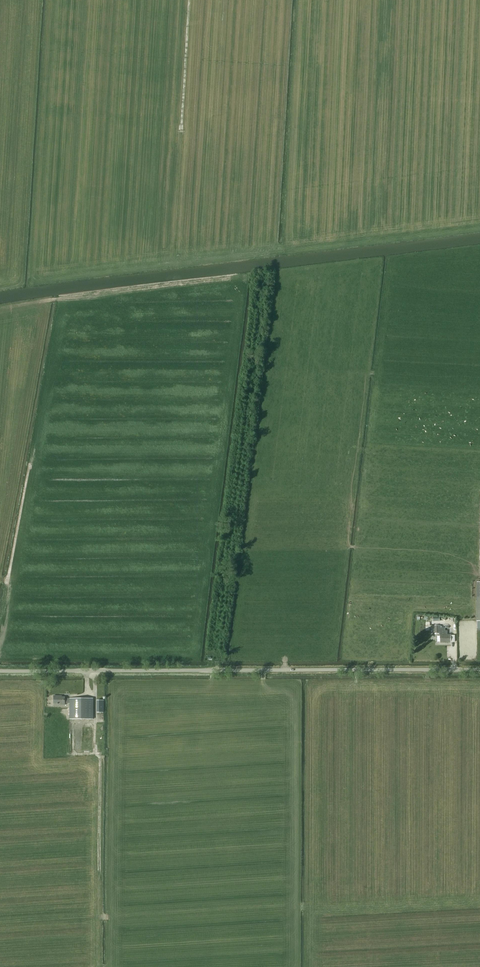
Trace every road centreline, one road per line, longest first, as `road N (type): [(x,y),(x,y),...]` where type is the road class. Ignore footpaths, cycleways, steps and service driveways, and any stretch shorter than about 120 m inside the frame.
road 1 (unclassified): [(0,671),(479,670)]

